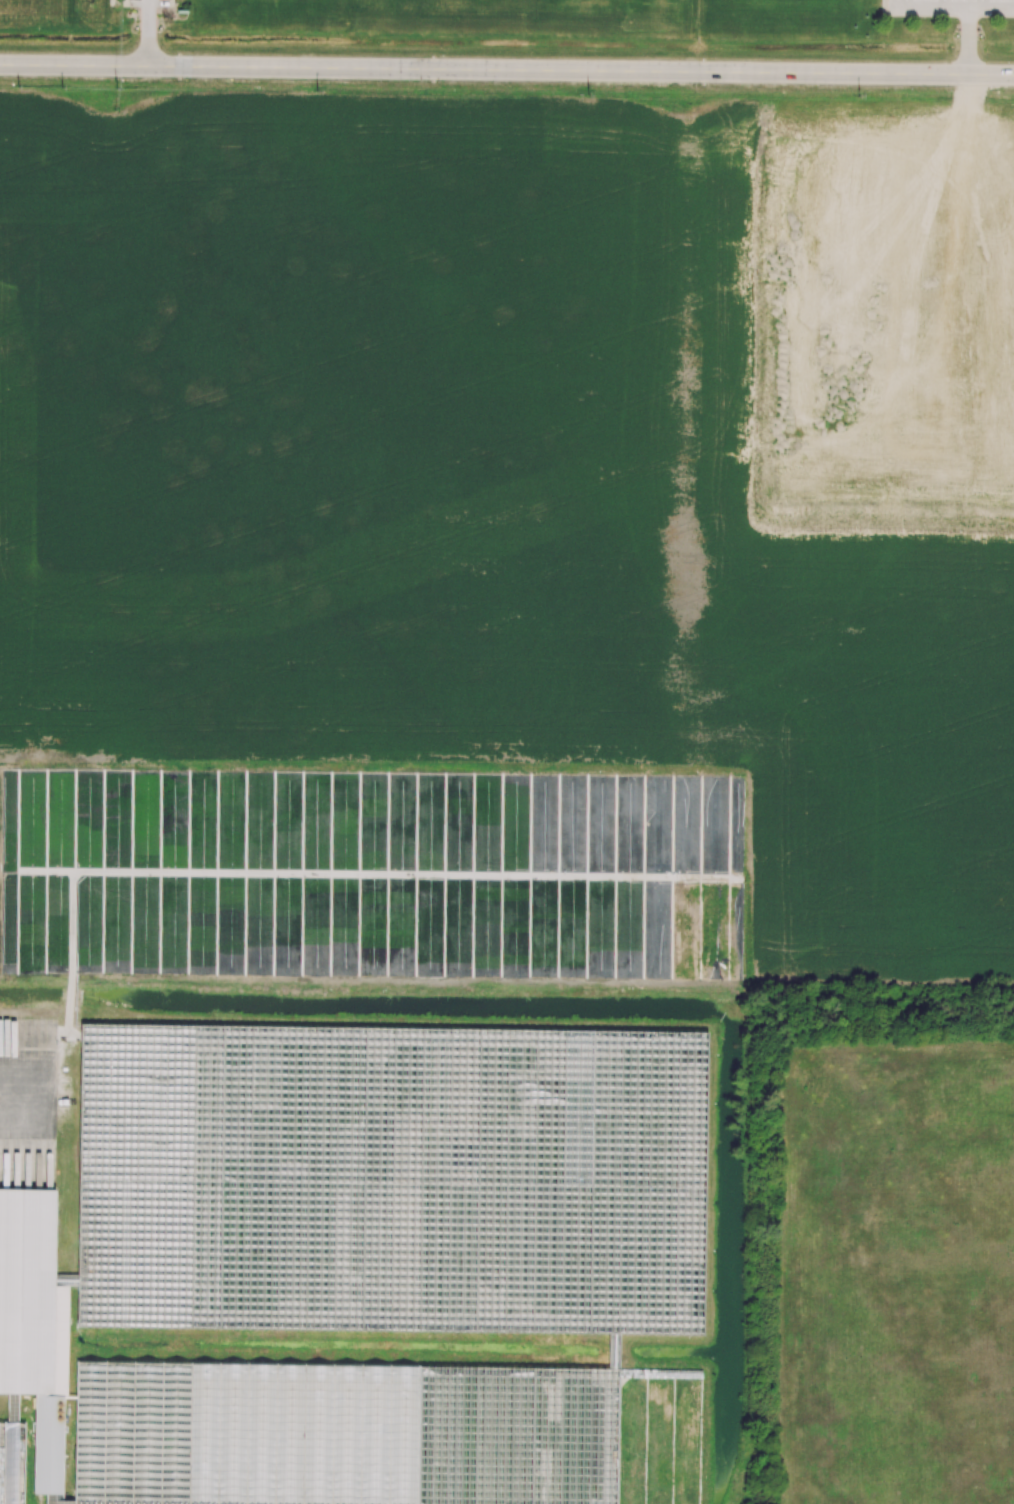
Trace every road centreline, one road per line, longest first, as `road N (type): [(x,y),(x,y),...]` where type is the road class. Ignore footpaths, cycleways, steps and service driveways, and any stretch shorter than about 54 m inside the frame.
road 1 (tertiary): [(0,65),(1013,76)]

